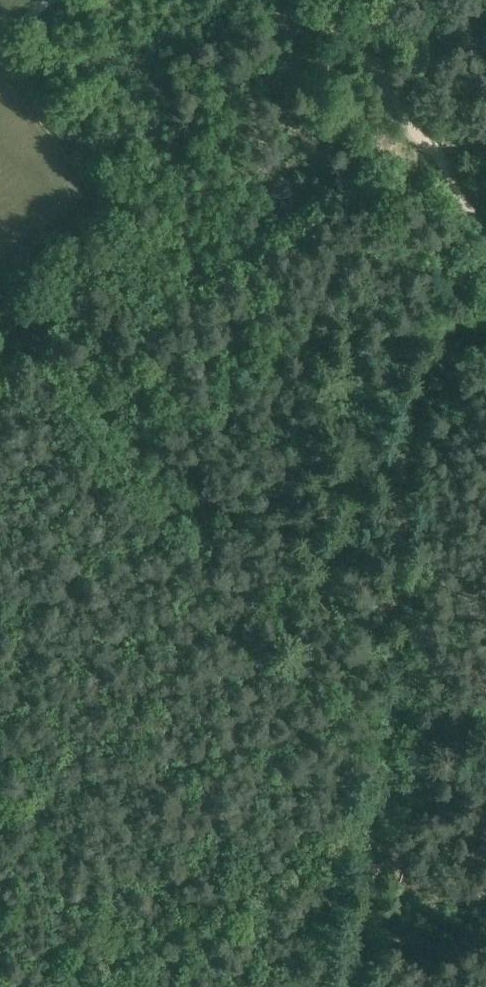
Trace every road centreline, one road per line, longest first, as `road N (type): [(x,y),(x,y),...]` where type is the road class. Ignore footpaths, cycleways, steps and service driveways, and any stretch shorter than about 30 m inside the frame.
road 1 (unclassified): [(485,240),(336,0)]
road 2 (track): [(341,986),(367,816)]

